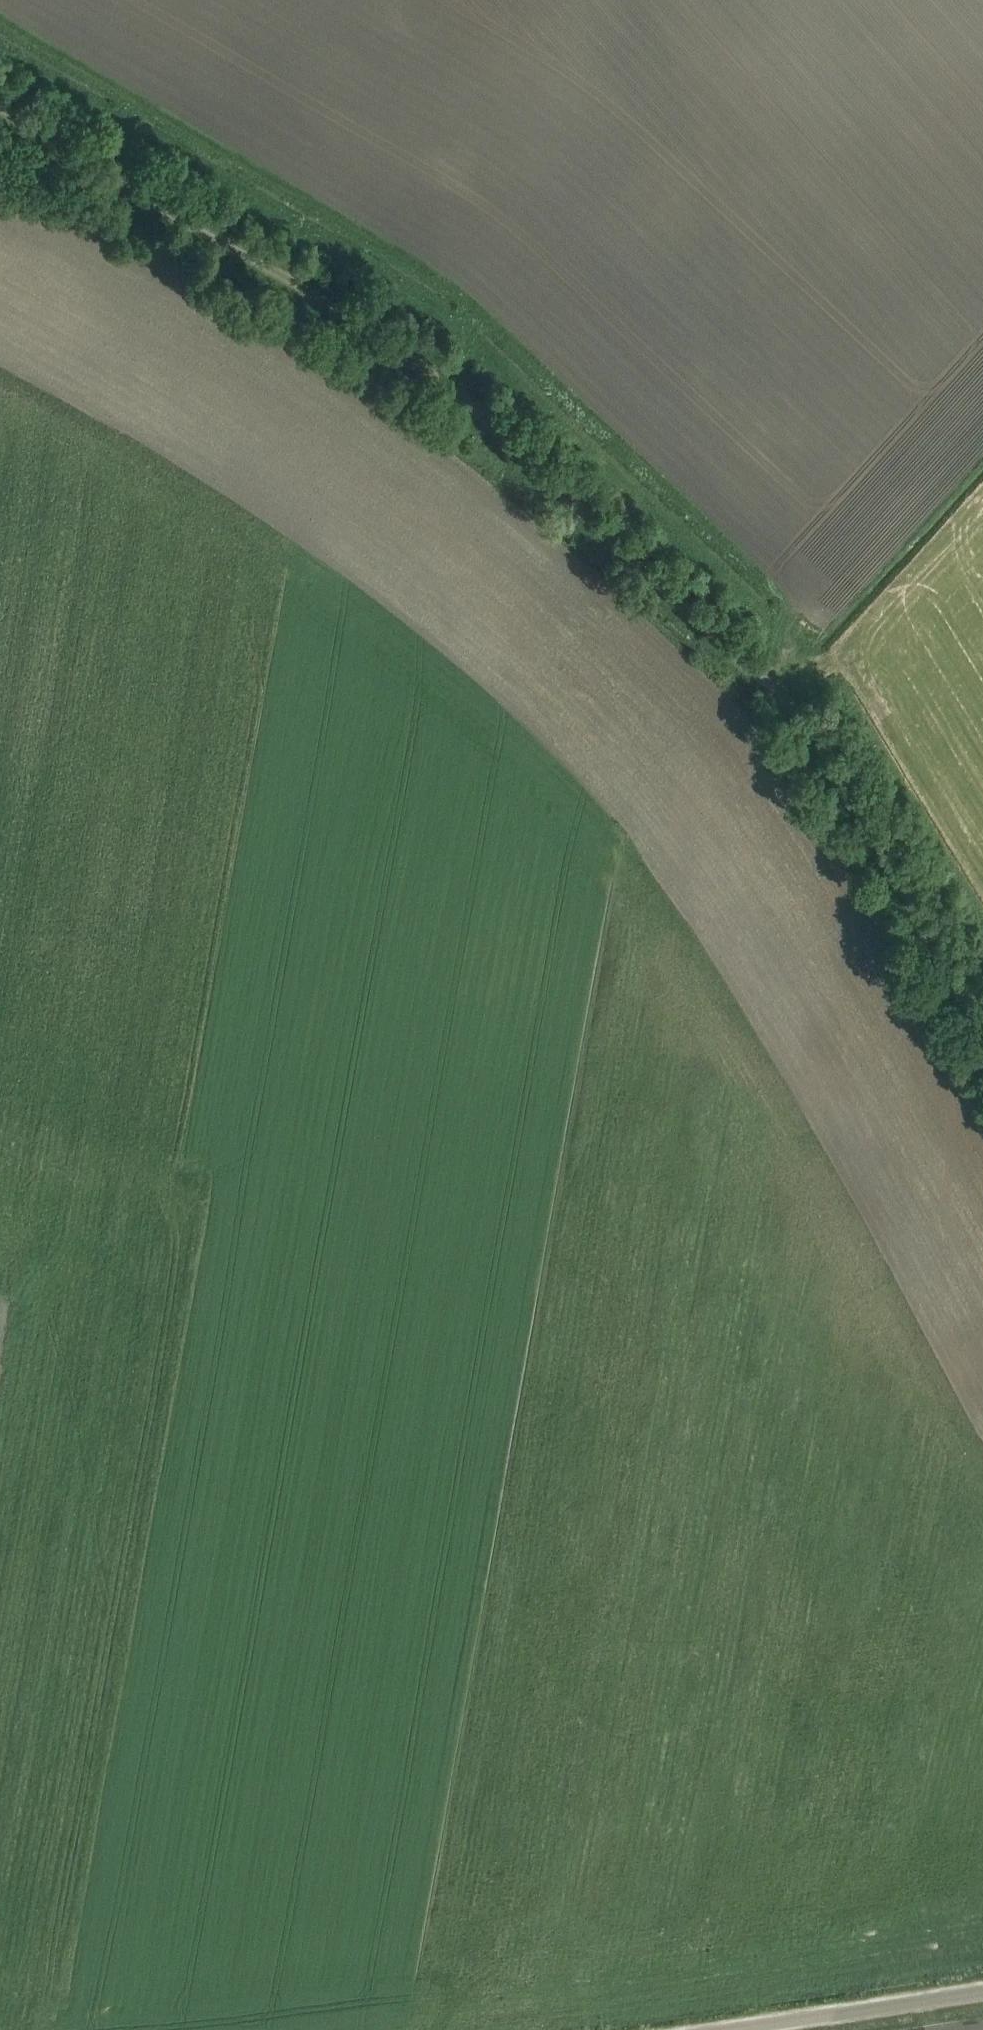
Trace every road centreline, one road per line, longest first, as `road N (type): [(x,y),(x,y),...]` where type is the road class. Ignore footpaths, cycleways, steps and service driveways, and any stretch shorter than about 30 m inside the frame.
road 1 (track): [(982,1024),(787,705),(467,403),(0,114)]
road 2 (tertiary): [(727,2029),(982,1990)]

